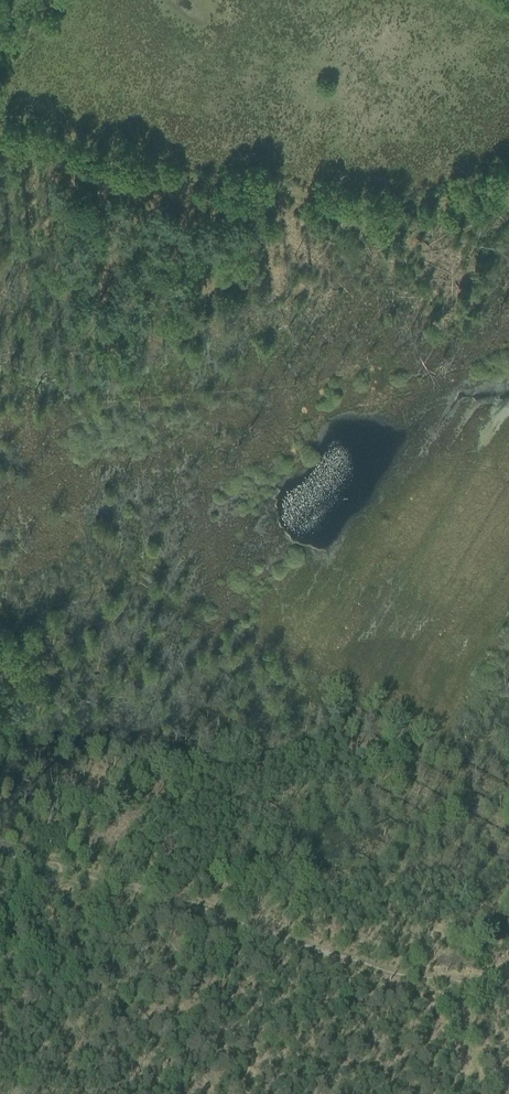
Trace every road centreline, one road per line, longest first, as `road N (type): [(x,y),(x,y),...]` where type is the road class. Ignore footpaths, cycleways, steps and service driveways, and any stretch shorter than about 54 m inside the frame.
road 1 (track): [(508,183),(364,209),(310,194),(155,179),(0,134)]
road 2 (track): [(44,866),(148,906),(392,971),(466,981)]

